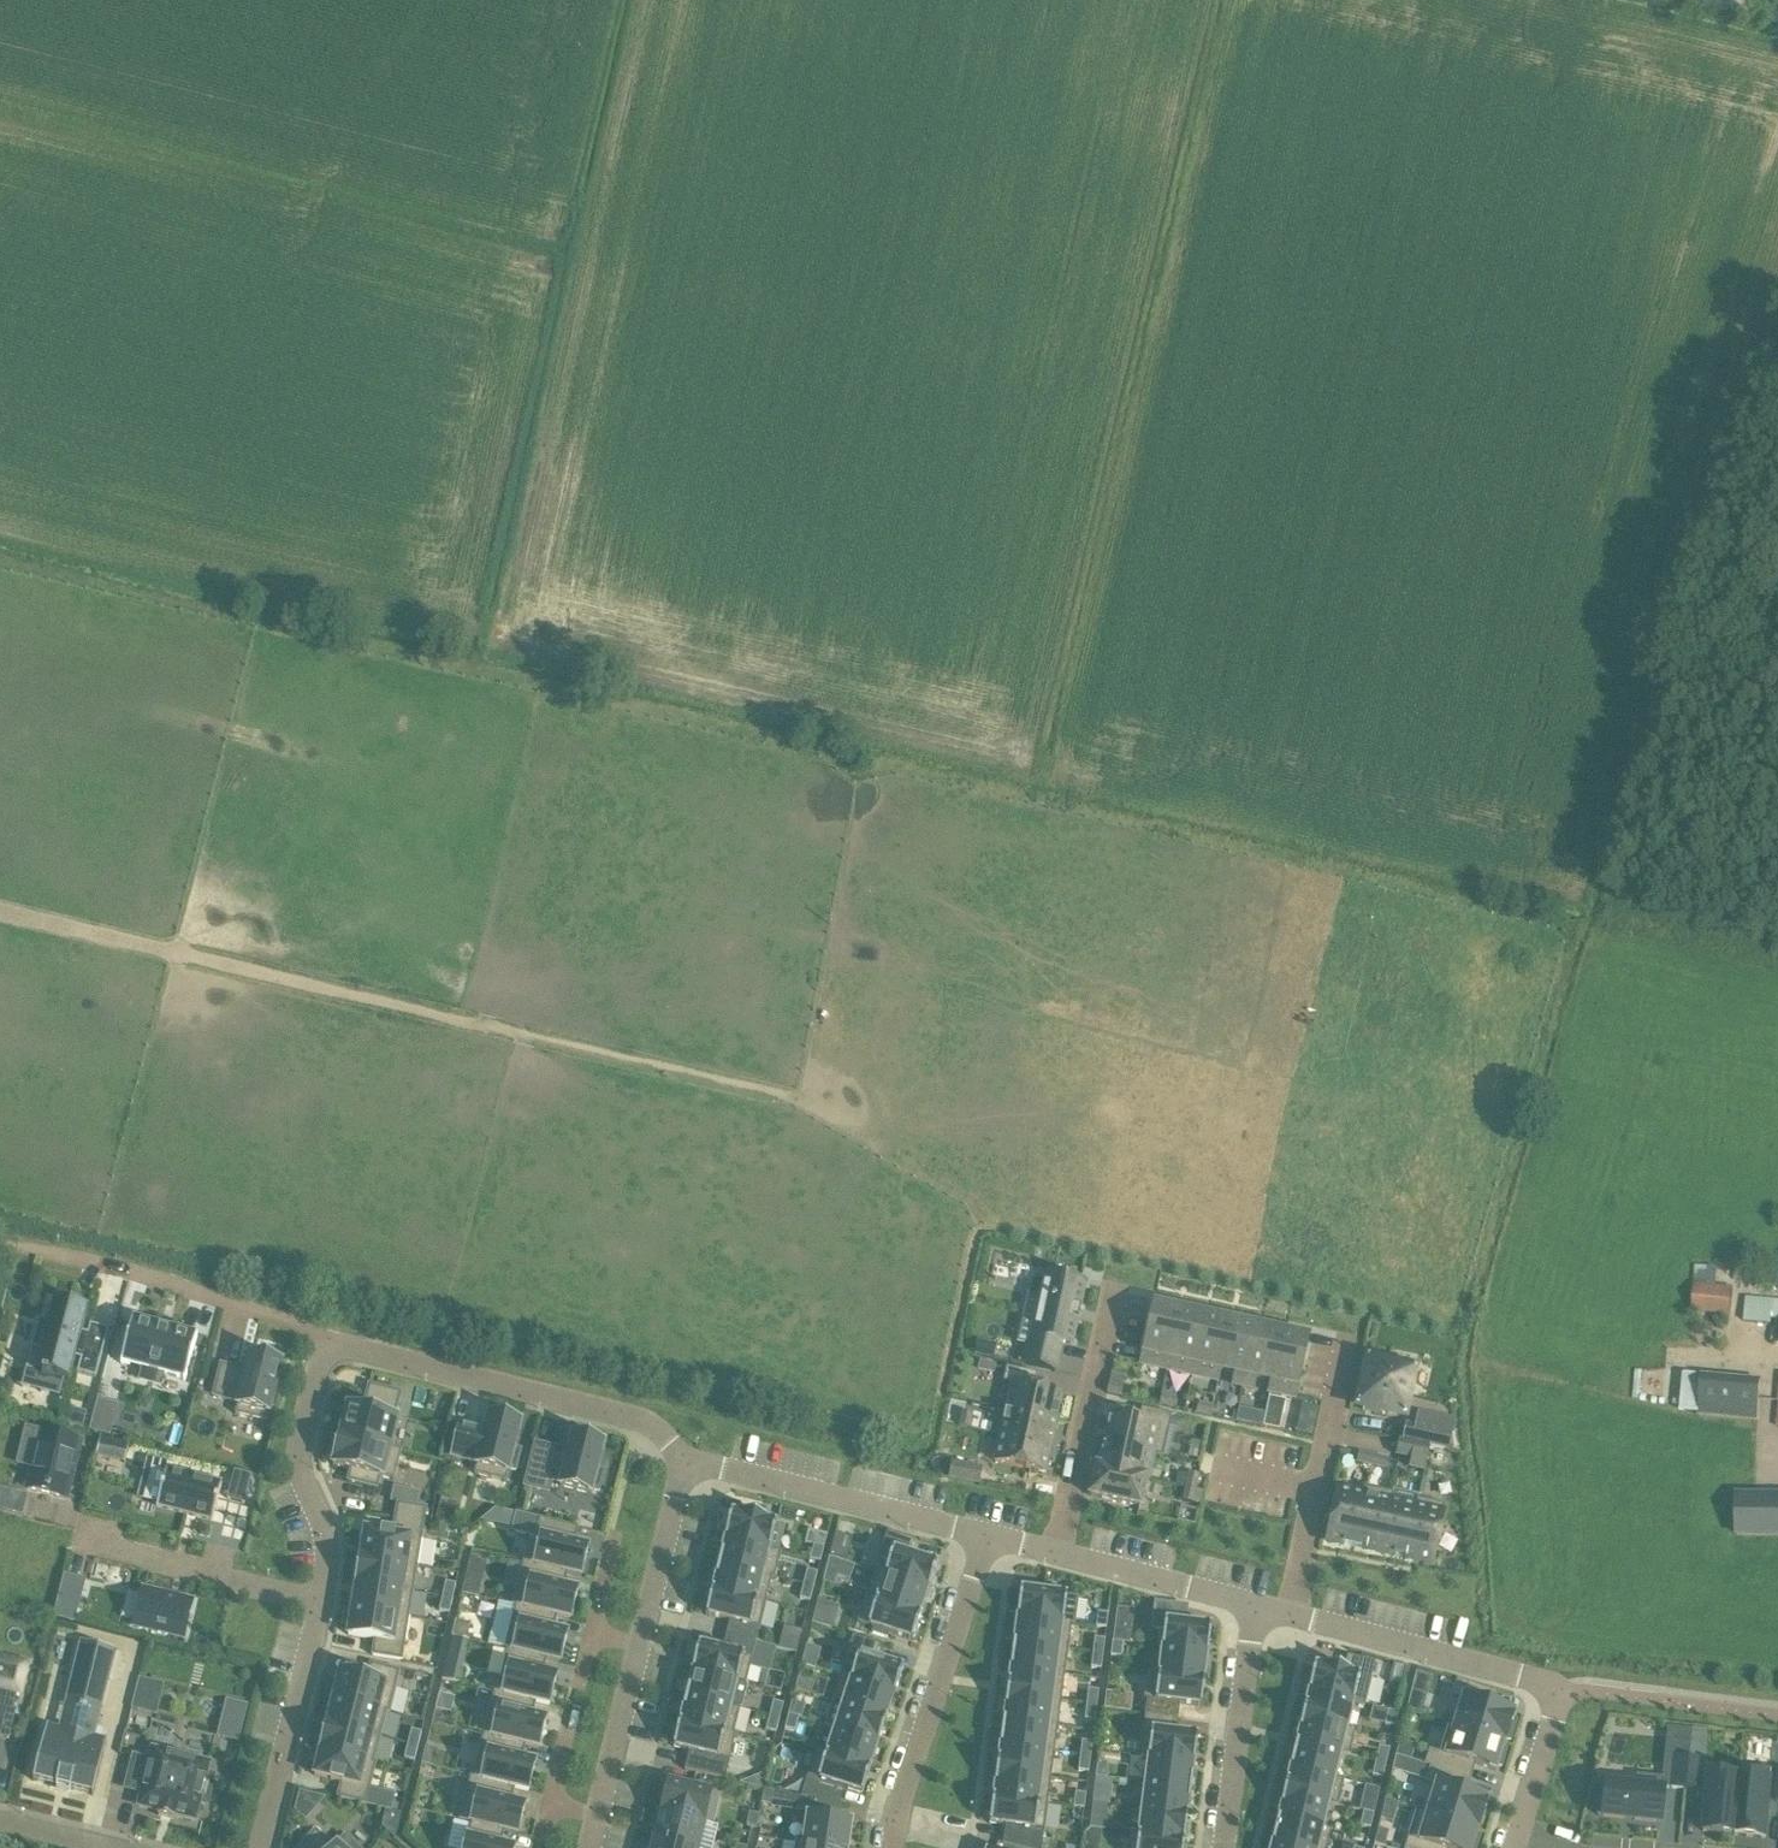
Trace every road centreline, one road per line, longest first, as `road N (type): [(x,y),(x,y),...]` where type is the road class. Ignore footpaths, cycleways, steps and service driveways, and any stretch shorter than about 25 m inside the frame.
road 1 (residential): [(263,1847),(328,1584),(329,1547),(302,1473),(303,1442),(340,1334)]
road 2 (residential): [(1518,1835),(1560,1686),(1292,1614)]
road 3 (residential): [(685,1461),(588,1847)]
road 4 (residential): [(0,1249),(340,1334)]
road 5 (residential): [(985,1535),(893,1847)]
road 6 (residential): [(985,1535),(685,1461)]
road 7 (residential): [(340,1334),(626,1409)]
road 8 (residential): [(1351,1340),(1292,1614)]
road 9 (residential): [(1114,1290),(1056,1553)]
road 10 (residential): [(1255,1604),(1224,1847)]
road 11 (residential): [(1255,1604),(1056,1553)]
road 12 (residential): [(125,1847),(0,1818)]

